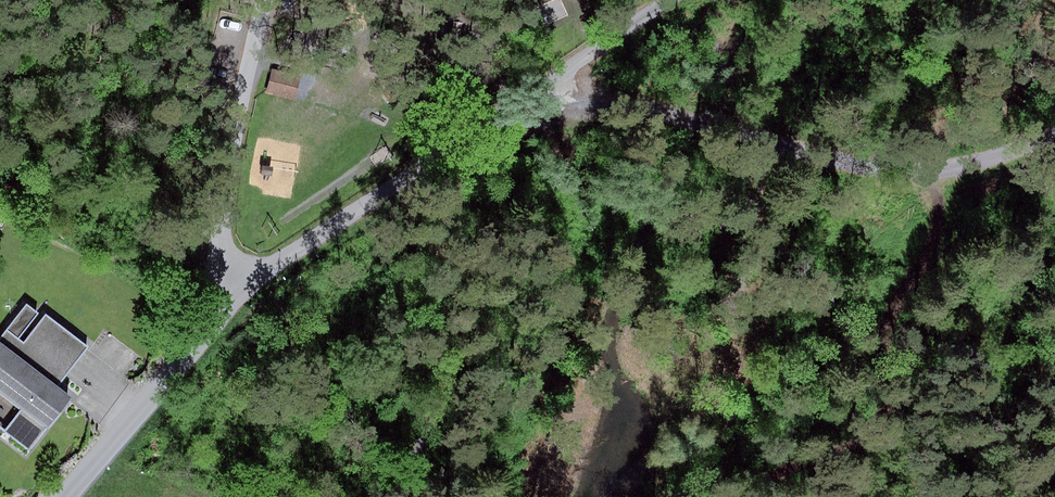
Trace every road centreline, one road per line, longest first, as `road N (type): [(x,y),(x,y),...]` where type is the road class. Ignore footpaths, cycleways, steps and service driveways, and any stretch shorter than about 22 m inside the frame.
road 1 (unclassified): [(66,496),(126,446),(224,300),(238,135),(266,0)]
road 2 (track): [(224,300),(680,0)]
road 3 (track): [(1054,133),(950,164),(873,164),(708,116),(543,96)]

